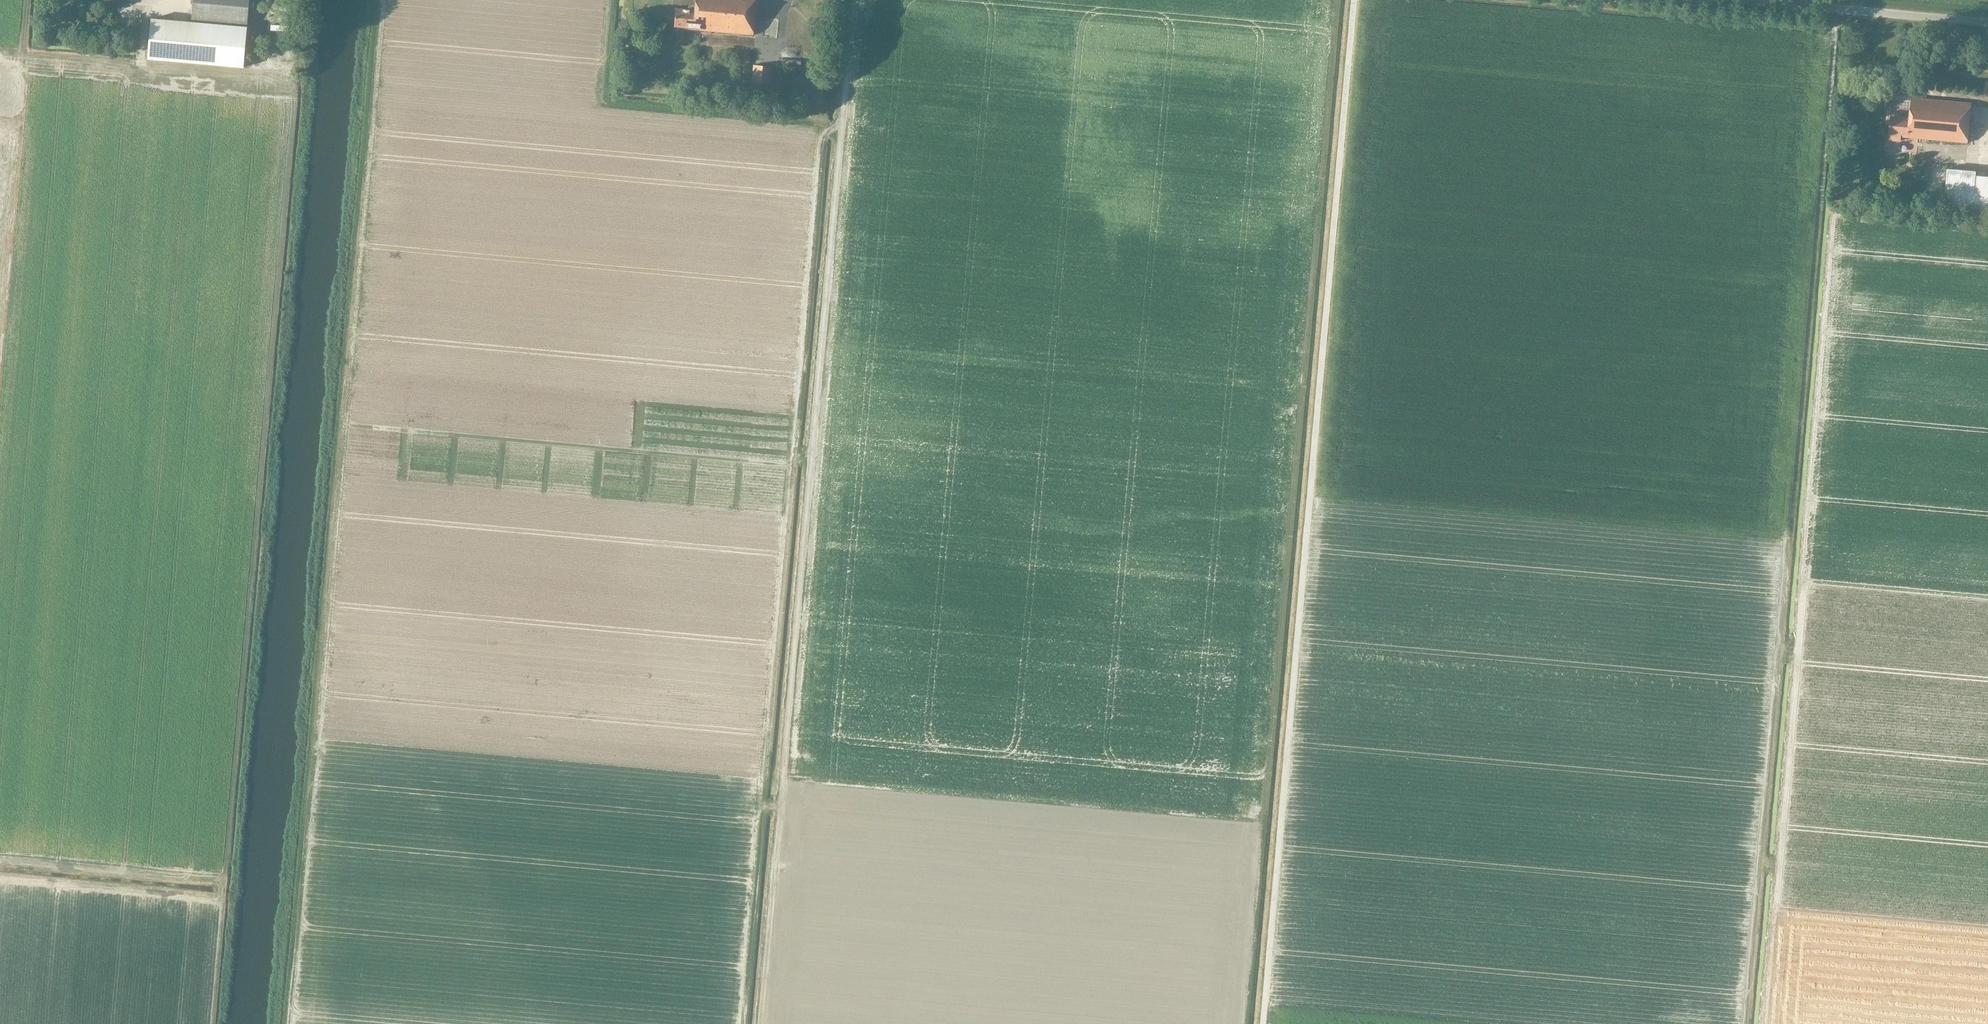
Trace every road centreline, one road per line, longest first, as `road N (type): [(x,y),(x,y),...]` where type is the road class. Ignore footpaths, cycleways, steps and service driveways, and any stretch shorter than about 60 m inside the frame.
road 1 (unclassified): [(1987,26),(1732,0)]

